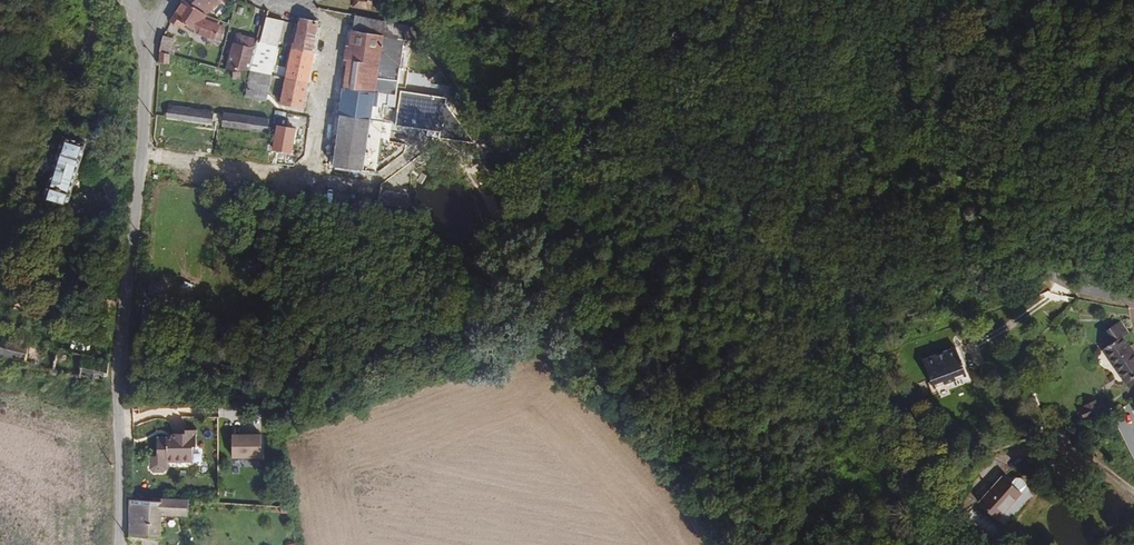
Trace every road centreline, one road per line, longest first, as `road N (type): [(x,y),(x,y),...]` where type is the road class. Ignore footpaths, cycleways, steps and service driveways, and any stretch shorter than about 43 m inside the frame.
road 1 (track): [(336,30),(315,161),(131,145)]
road 2 (residential): [(141,39),(119,341)]
road 3 (unclassified): [(119,341),(119,544)]

